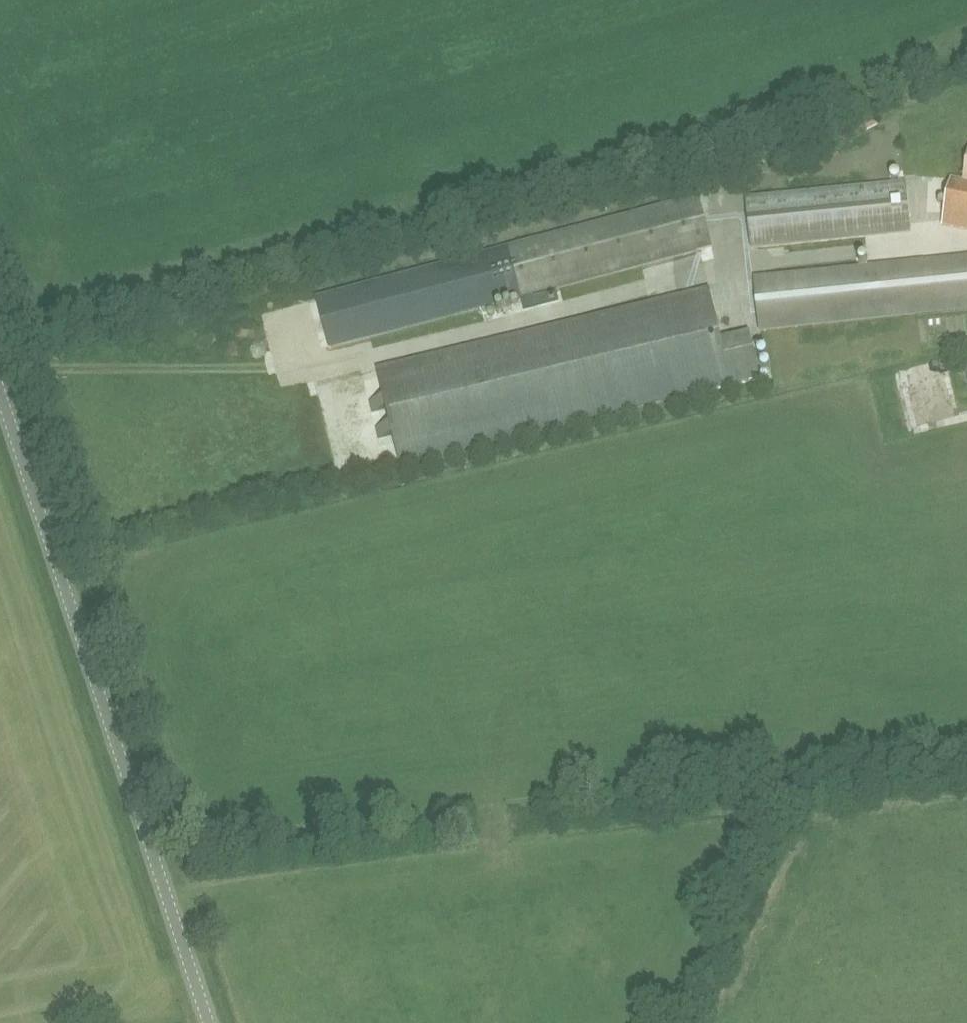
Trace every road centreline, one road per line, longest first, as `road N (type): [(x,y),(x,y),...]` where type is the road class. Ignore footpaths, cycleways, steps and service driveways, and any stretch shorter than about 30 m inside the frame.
road 1 (tertiary): [(204,1022),(0,410)]

